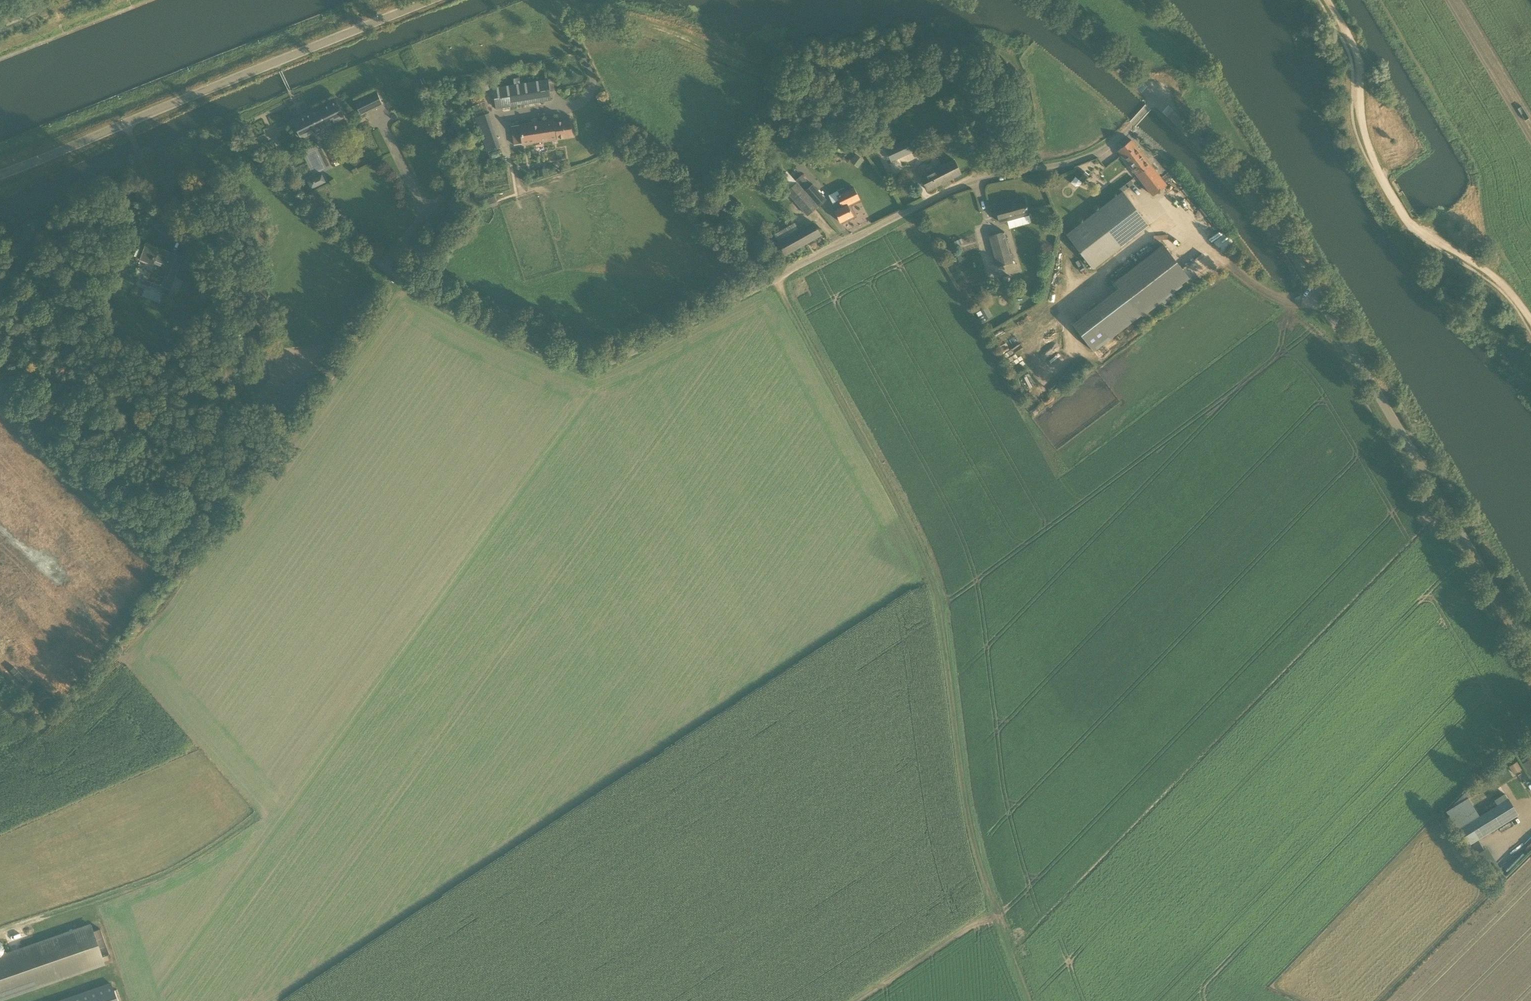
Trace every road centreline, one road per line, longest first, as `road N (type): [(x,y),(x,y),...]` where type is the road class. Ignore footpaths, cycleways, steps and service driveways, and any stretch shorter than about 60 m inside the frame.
road 1 (unclassified): [(1157,101),(1095,153),(966,183),(590,369),(515,341),(399,280)]
road 2 (track): [(779,278),(929,574),(944,623),(971,821),(1032,1000)]
road 3 (unclassified): [(1530,655),(1286,244),(1157,101)]
road 4 (unclassified): [(431,0),(0,176)]
road 5 (track): [(1327,0),(1359,59),(1369,142),(1405,216),(1508,290),(1530,319)]
road 6 (unclassified): [(1157,101),(1024,0)]

